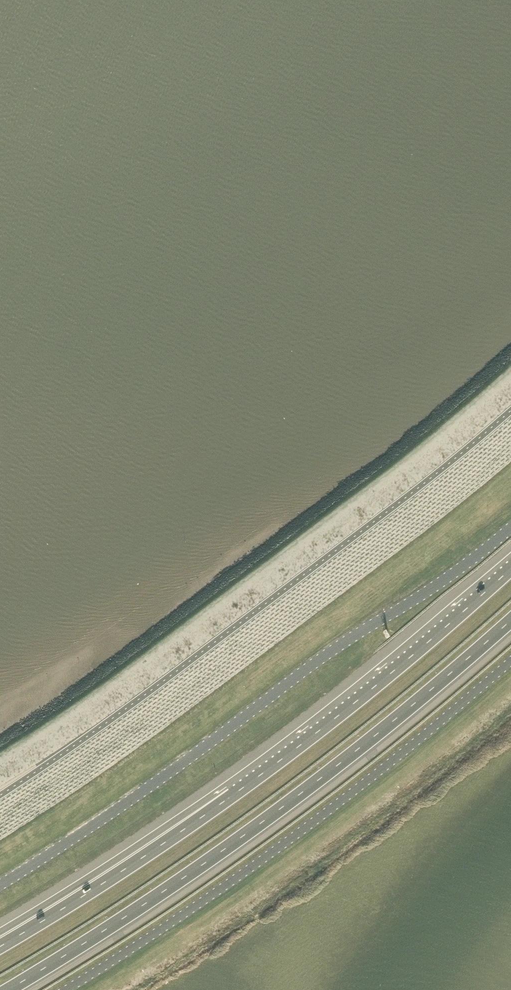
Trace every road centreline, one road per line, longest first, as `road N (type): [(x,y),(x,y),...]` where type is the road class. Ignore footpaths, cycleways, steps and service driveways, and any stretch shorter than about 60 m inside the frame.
road 1 (motorway): [(510,569),(279,761),(0,947)]
road 2 (unclassified): [(0,884),(141,794),(510,527)]
road 3 (motorway): [(9,989),(262,824),(510,623)]
road 4 (unclassified): [(66,989),(273,852),(510,661)]

